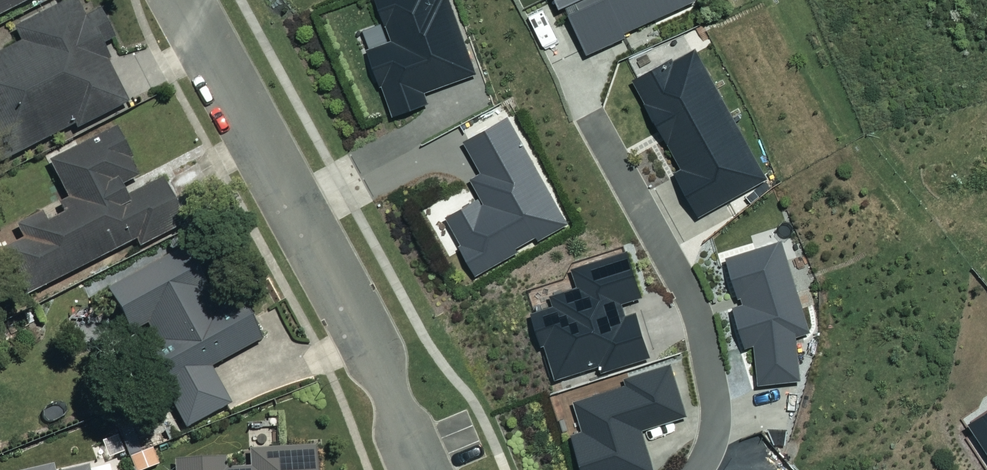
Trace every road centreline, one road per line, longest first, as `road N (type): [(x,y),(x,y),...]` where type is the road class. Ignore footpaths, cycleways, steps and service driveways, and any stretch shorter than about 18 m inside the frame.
road 1 (residential): [(418,469),(375,356),(183,0)]
road 2 (residential): [(699,469),(715,410),(696,311),(591,123)]

